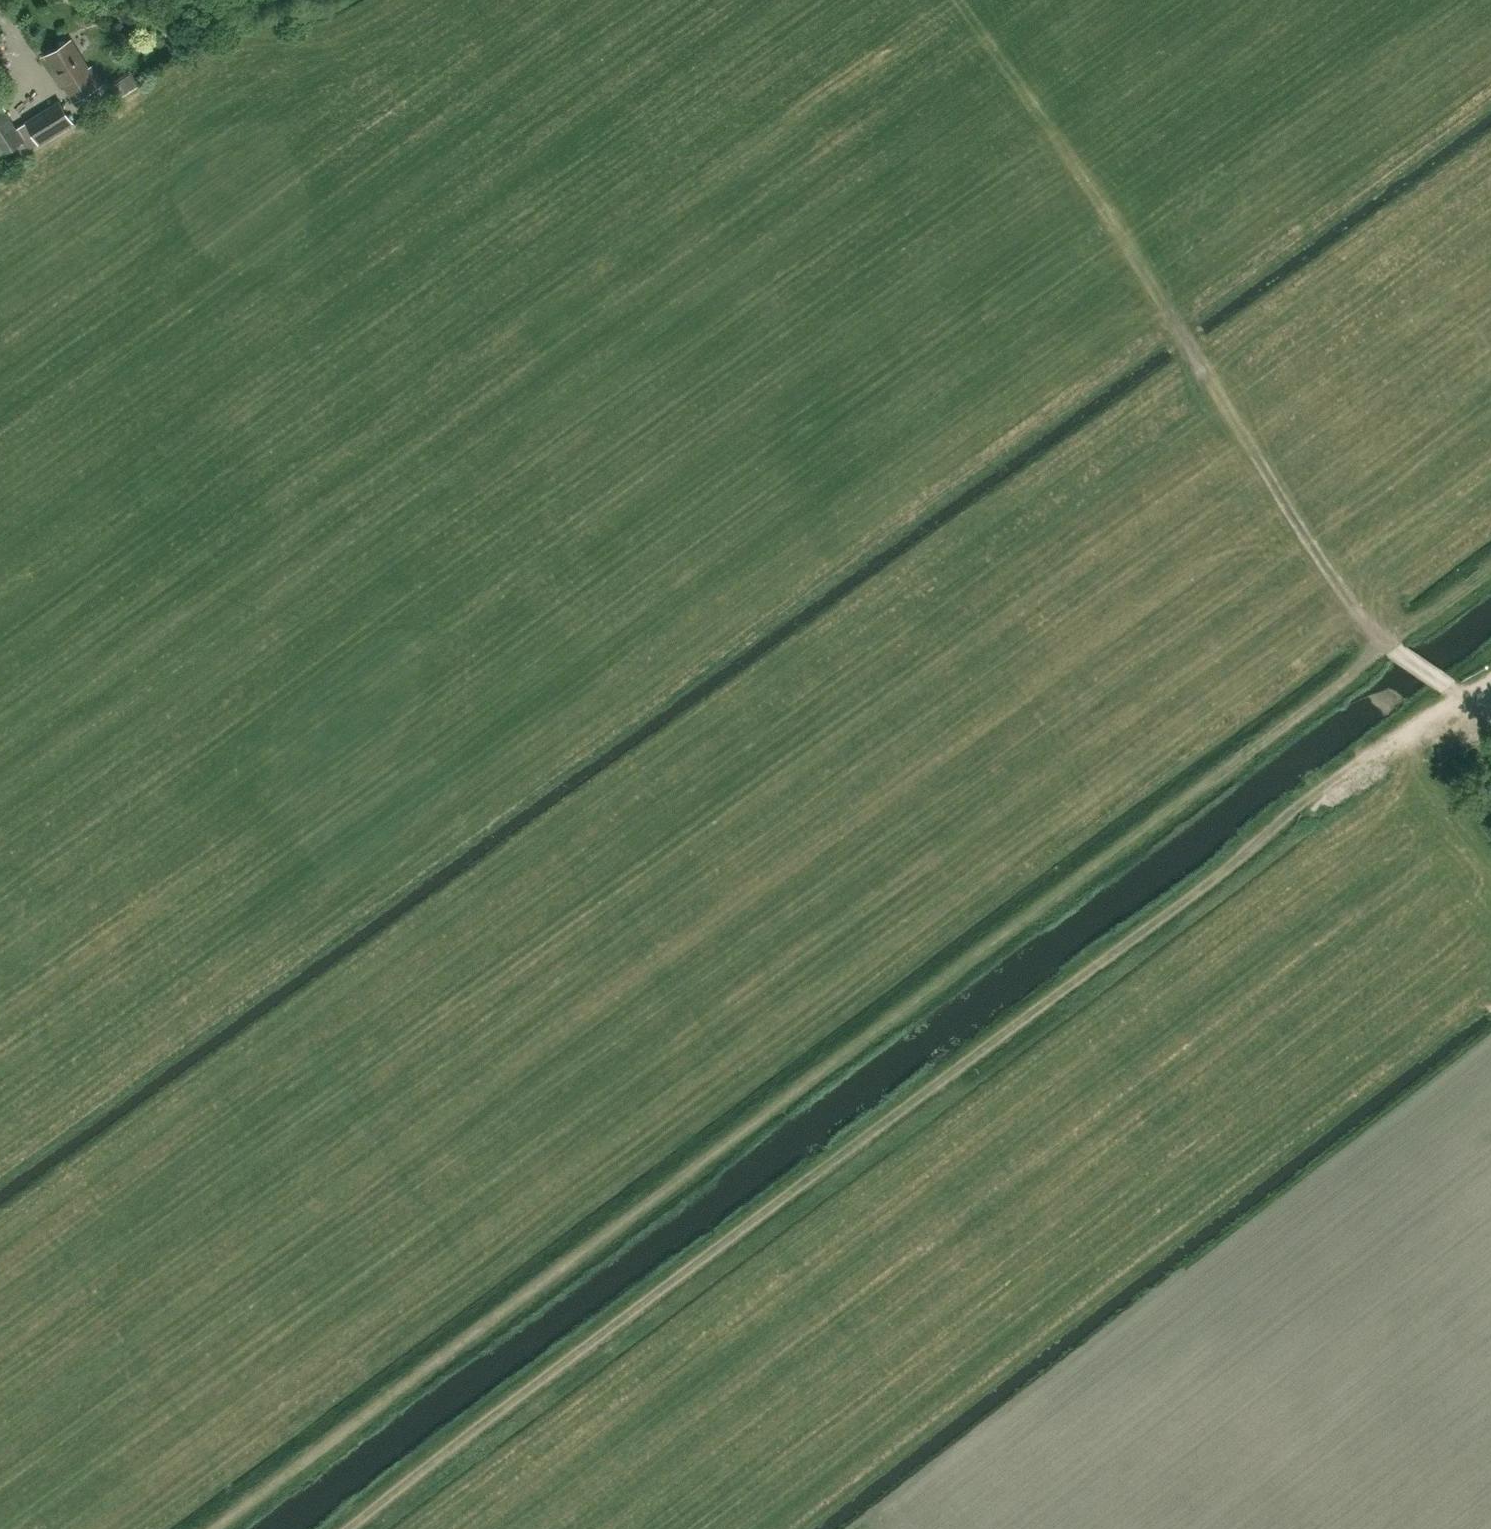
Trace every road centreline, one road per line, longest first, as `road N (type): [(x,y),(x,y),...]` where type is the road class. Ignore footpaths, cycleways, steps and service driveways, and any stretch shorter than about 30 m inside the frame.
road 1 (track): [(343,1528),(1277,826)]
road 2 (track): [(1490,689),(1443,708),(1318,795)]
road 3 (track): [(1466,697),(1386,642),(1355,609)]

